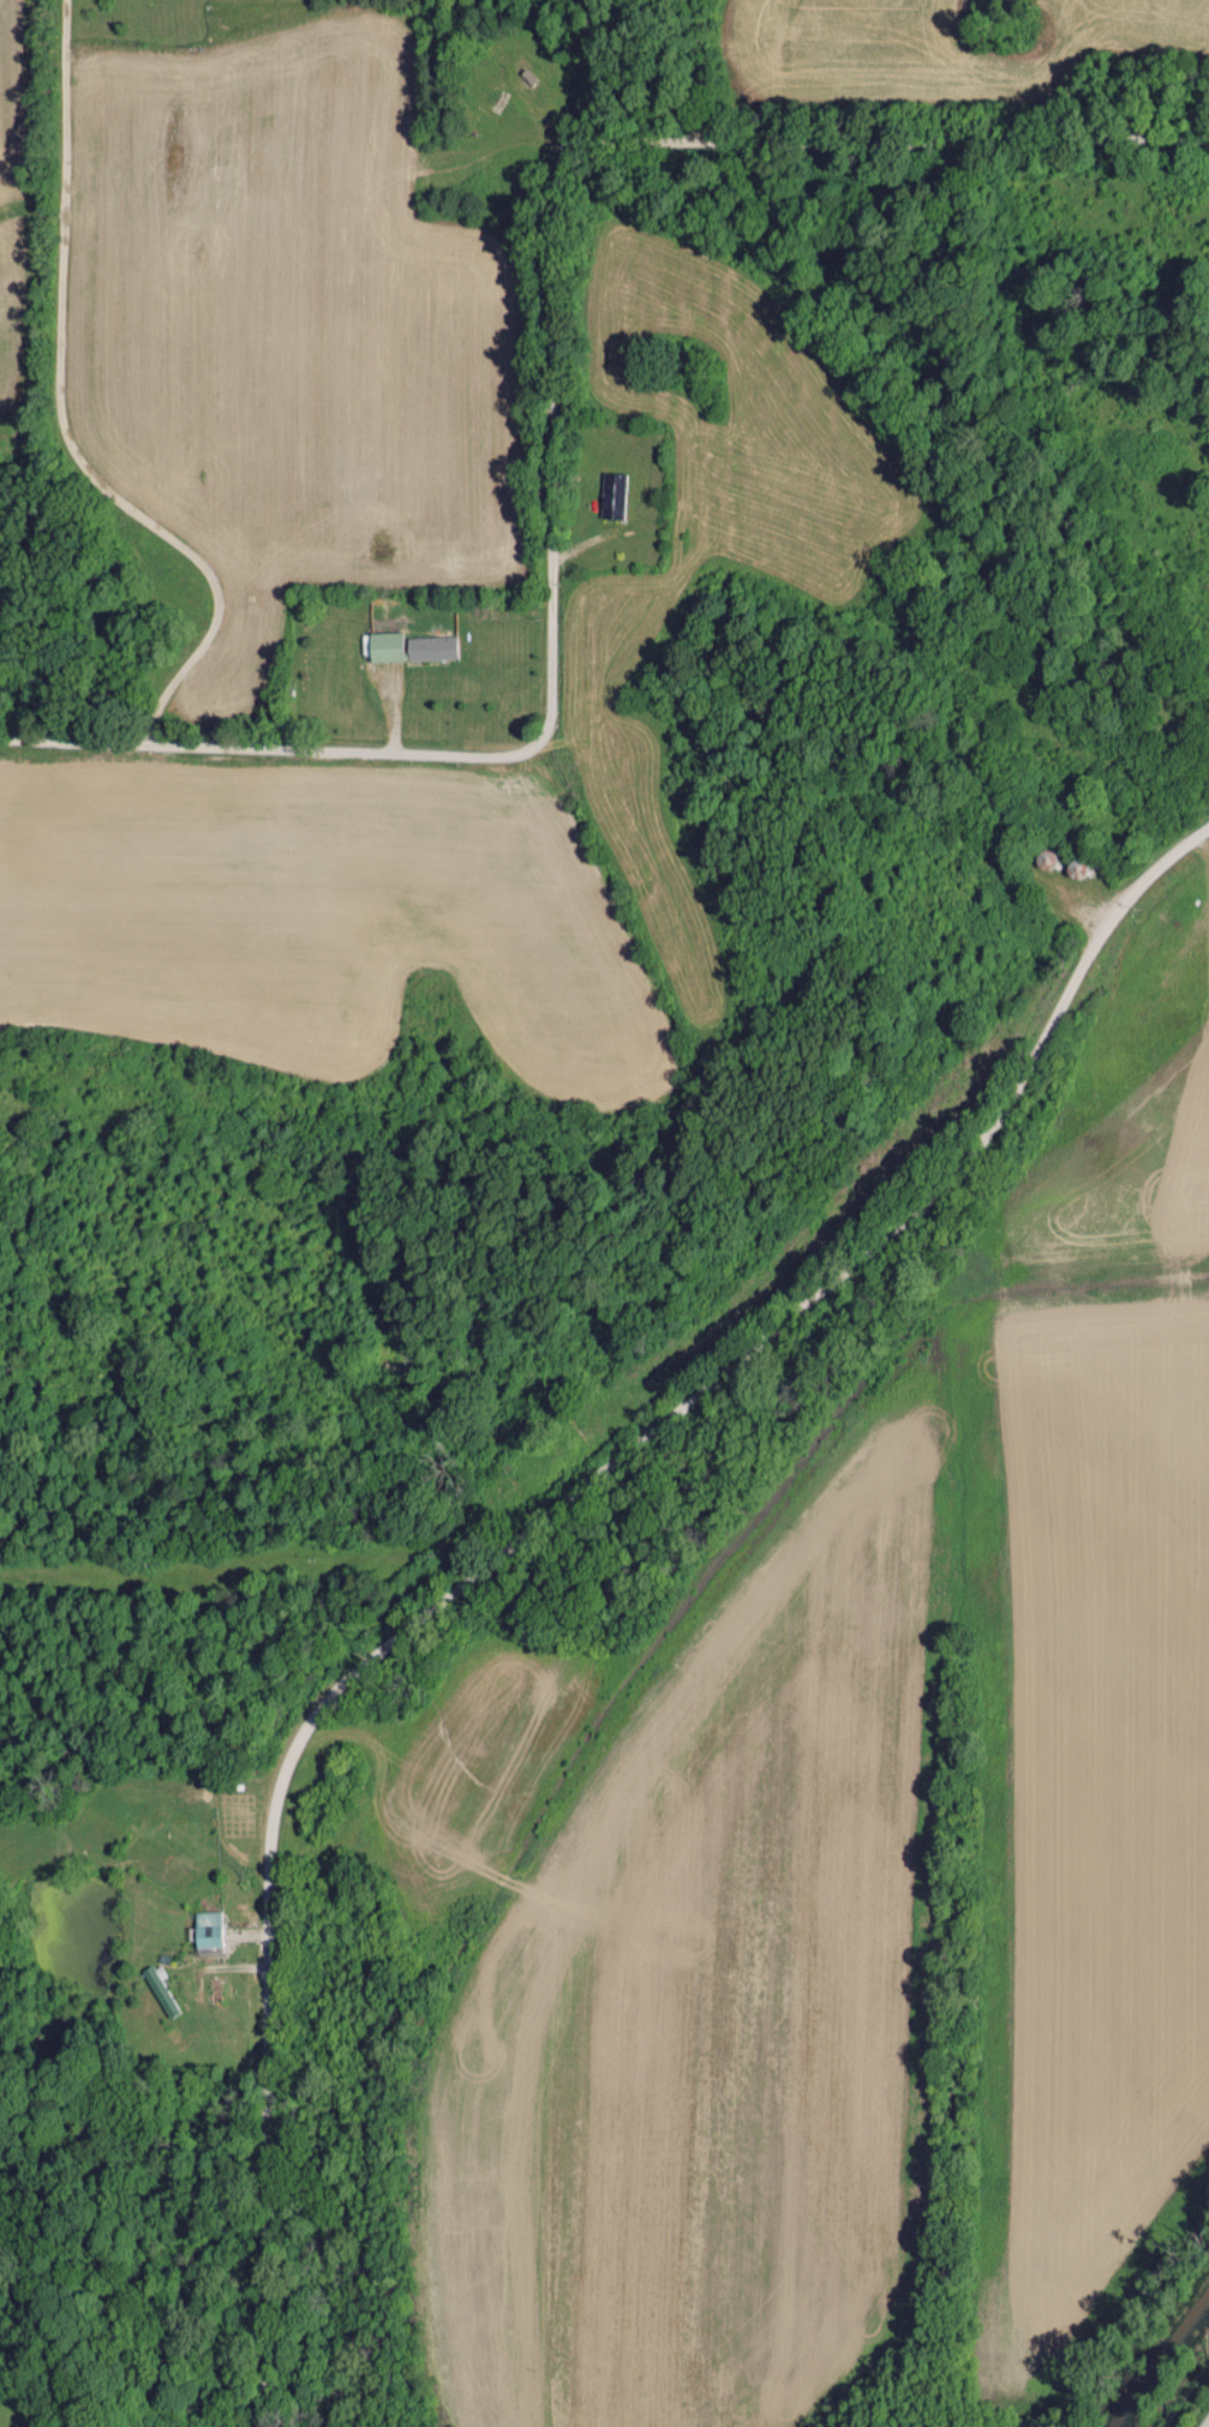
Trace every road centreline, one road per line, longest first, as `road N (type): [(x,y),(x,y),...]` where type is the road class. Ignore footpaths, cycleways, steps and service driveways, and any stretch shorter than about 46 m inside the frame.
road 1 (residential): [(271,2426),(281,1834),(287,1787),(327,1707),(353,1676),(942,1183),(1024,1085),(1117,917),(1175,851),(1208,827)]
road 2 (residential): [(0,732),(503,766),(532,756),(549,725),(558,202),(569,161),(583,150),(648,140),(1208,152)]

